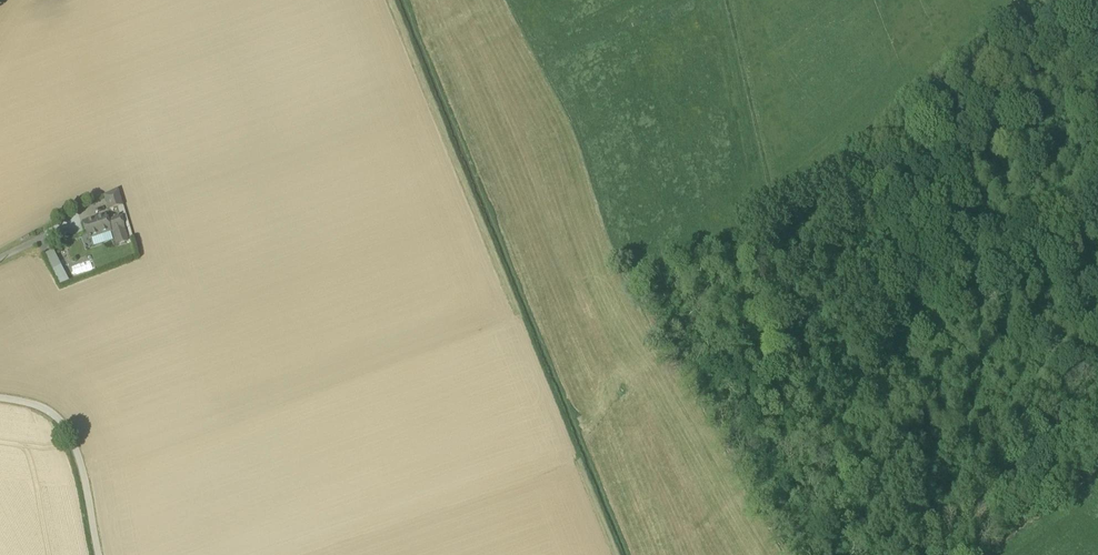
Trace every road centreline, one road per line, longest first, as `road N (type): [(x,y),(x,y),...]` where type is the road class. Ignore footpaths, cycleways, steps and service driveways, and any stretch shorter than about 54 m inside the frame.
road 1 (track): [(1097,383),(938,554)]
road 2 (unclassified): [(0,397),(30,402),(64,422),(81,462),(99,554)]

